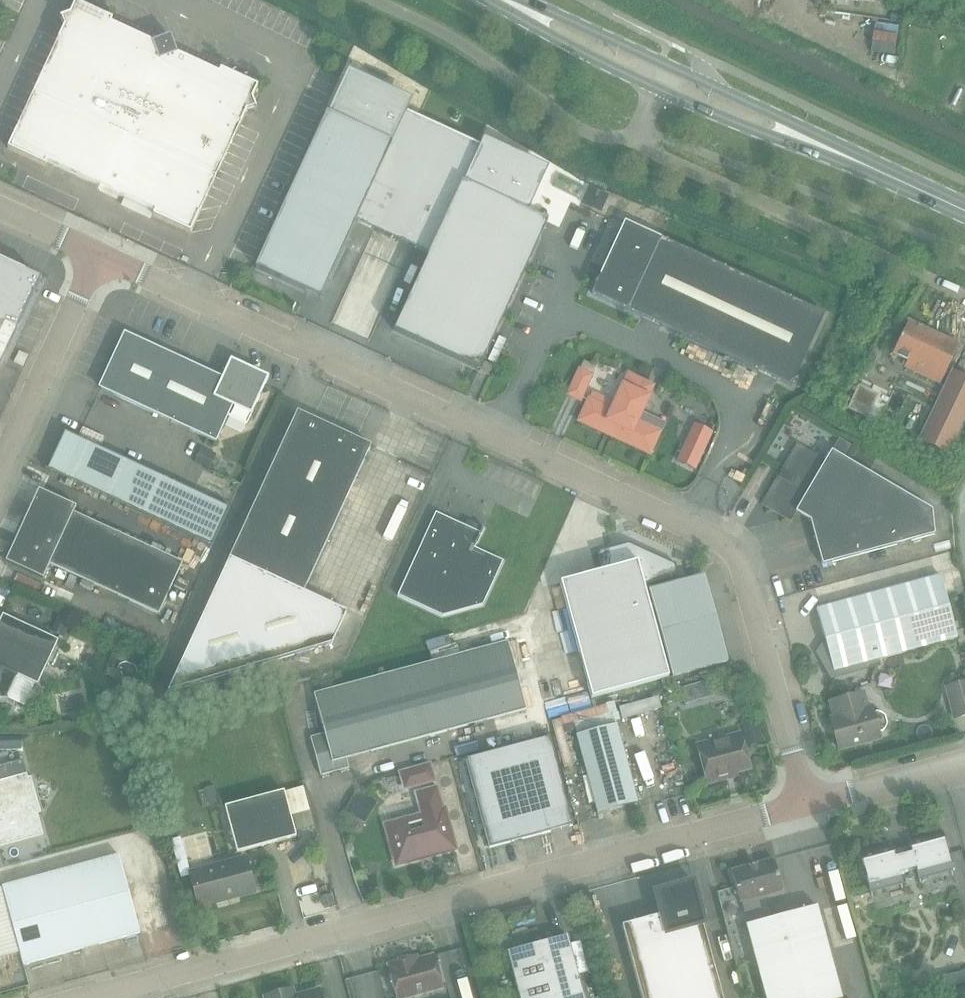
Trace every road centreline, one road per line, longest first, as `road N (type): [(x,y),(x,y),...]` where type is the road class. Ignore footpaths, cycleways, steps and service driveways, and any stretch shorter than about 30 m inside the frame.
road 1 (unclassified): [(807,803),(740,564),(723,544),(94,257)]
road 2 (unclassified): [(93,997),(807,803)]
road 3 (unclassified): [(659,76),(643,144),(964,296)]
road 4 (secondary): [(964,211),(659,76)]
road 5 (unclassified): [(0,465),(94,257)]
road 6 (secondary): [(659,76),(497,0)]
road 7 (unclassified): [(807,803),(964,761)]

